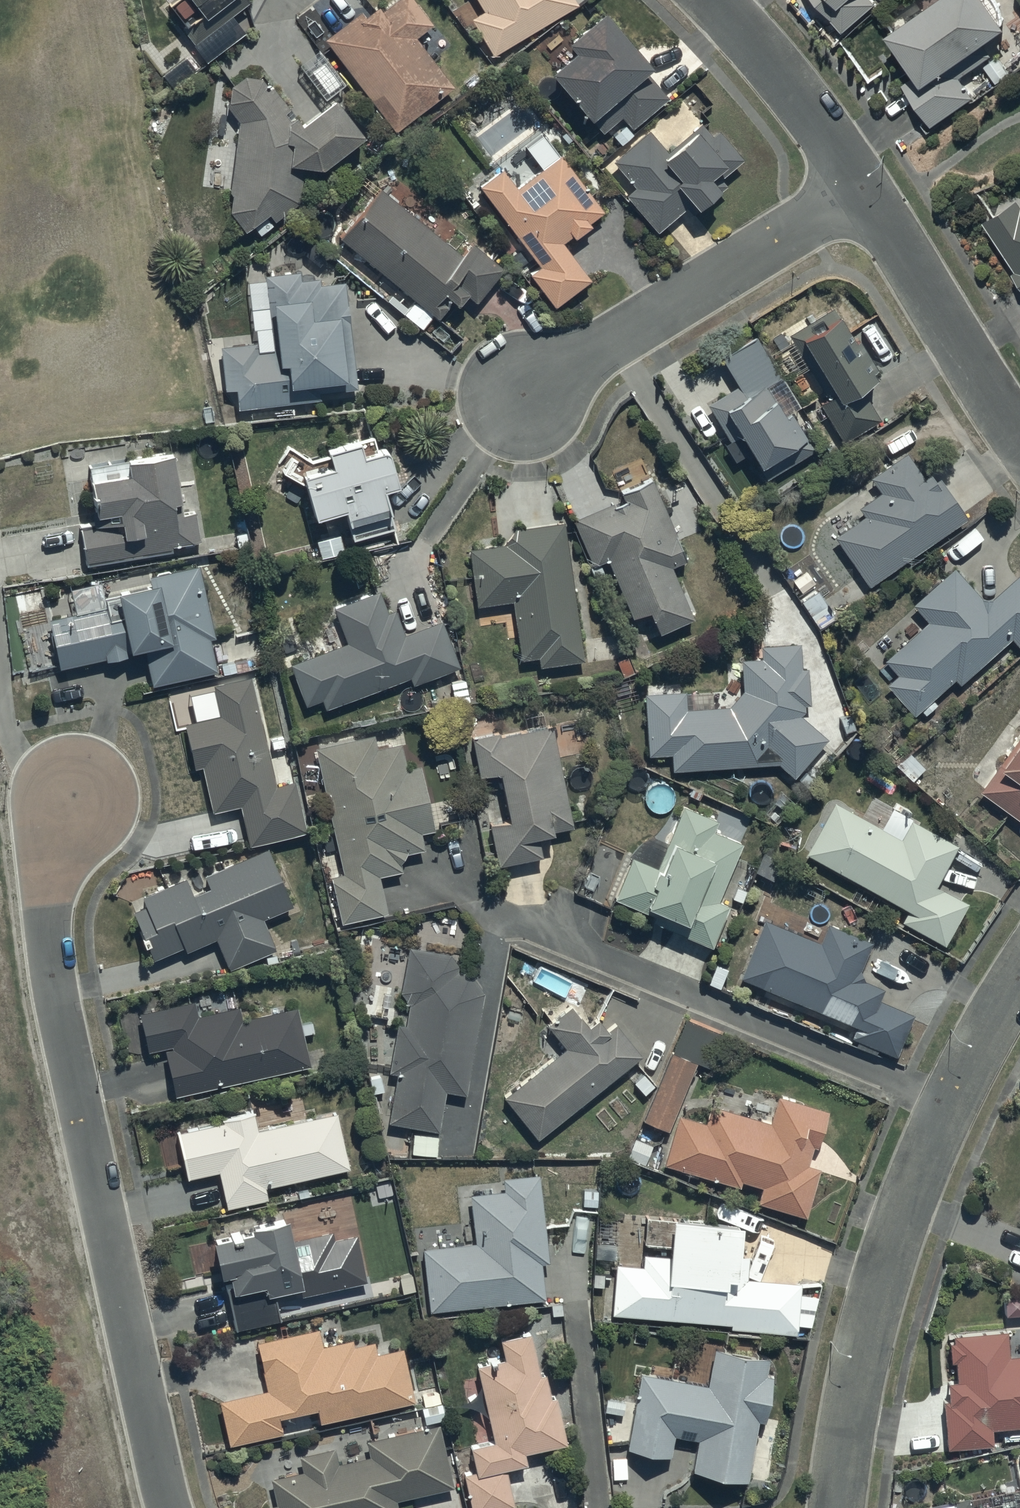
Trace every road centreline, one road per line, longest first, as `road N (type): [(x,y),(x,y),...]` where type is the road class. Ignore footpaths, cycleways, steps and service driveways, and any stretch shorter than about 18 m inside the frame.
road 1 (residential): [(168,1507),(52,971),(50,867),(74,800)]
road 2 (residential): [(836,1507),(890,1256),(950,1104),(1019,968)]
road 3 (residential): [(861,187),(524,395)]
road 4 (residential): [(1019,439),(861,187)]
road 5 (residential): [(861,187),(805,101),(714,0)]

